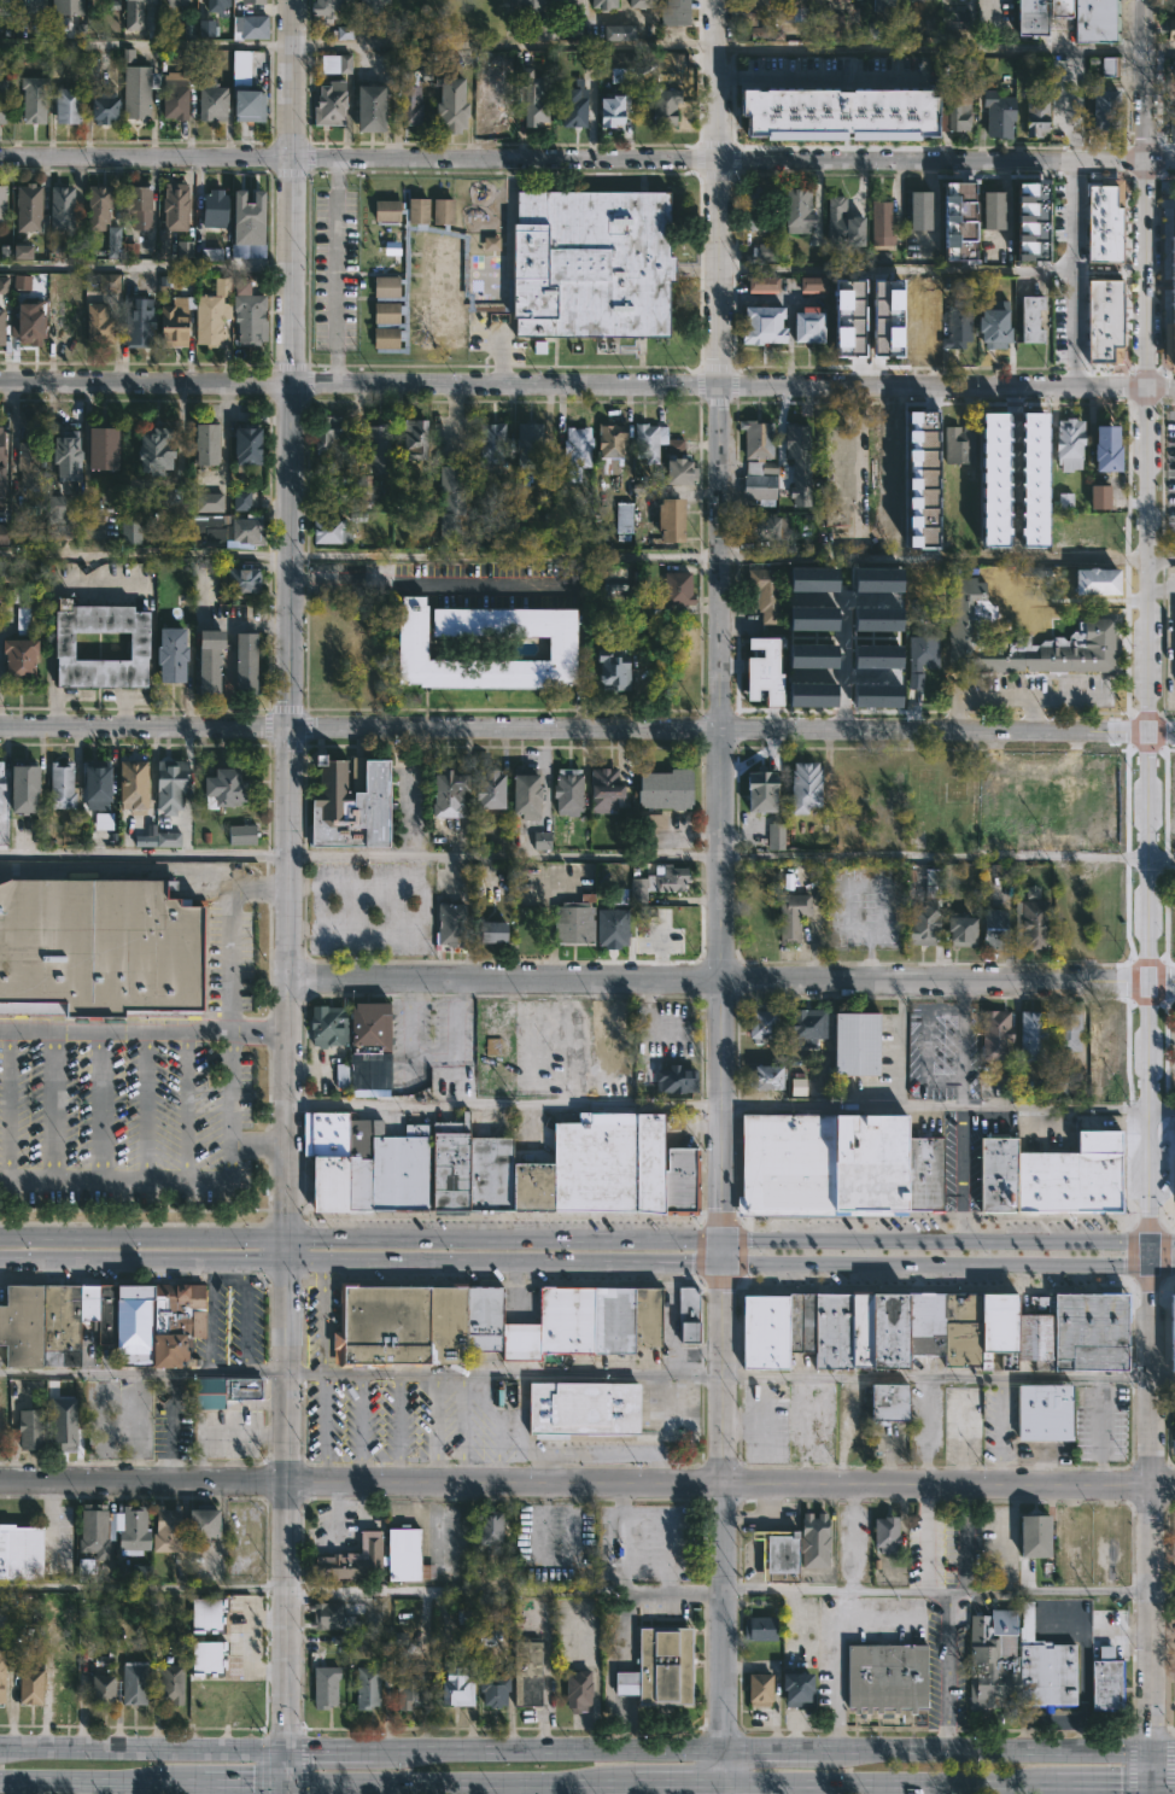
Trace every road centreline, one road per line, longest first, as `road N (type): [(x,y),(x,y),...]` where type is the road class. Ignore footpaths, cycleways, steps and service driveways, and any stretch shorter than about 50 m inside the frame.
road 1 (residential): [(1174,1487),(0,1480)]
road 2 (residential): [(1174,731),(0,726)]
road 3 (residential): [(1174,983),(287,980)]
road 4 (residential): [(1150,731),(1144,0)]
road 5 (residential): [(290,1241),(288,727)]
road 6 (residential): [(1150,731),(1148,1244)]
road 7 (residential): [(721,730),(721,1243)]
road 8 (residential): [(1148,1266),(1152,1754)]
road 9 (residential): [(282,1749),(290,1262)]
road 10 (residential): [(1174,161),(714,160)]
road 11 (residential): [(1174,387),(720,385)]
road 12 (secondary): [(721,1243),(290,1241)]
road 13 (secondary): [(719,1263),(1148,1266)]
road 14 (secondary): [(290,1262),(719,1263)]
road 15 (residential): [(720,385),(292,382)]
road 16 (secondary): [(1148,1244),(721,1243)]
road 17 (residential): [(293,162),(714,160)]
road 18 (secondary): [(282,1777),(633,1781)]
road 19 (residential): [(288,727),(292,382)]
road 20 (residential): [(721,730),(720,385)]
road 21 (secondary): [(719,1754),(378,1751)]
road 22 (secondary): [(721,1783),(1054,1783)]
road 23 (residential): [(719,1263),(719,1586)]
road 24 (secondary): [(1152,1754),(835,1754)]
road 25 (residential): [(293,162),(0,157)]
road 26 (residential): [(292,382),(0,381)]
road 27 (secondary): [(0,1260),(290,1262)]
road 28 (secondary): [(290,1241),(0,1241)]
road 29 (secondary): [(282,1749),(0,1748)]
road 30 (residential): [(714,160),(720,385)]
road 31 (residential): [(292,382),(293,162)]
road 32 (secondary): [(0,1777),(203,1777)]
road 33 (residential): [(719,1586),(719,1754)]
road 34 (residential): [(293,162),(293,0)]
road 35 (residential): [(714,160),(714,0)]

